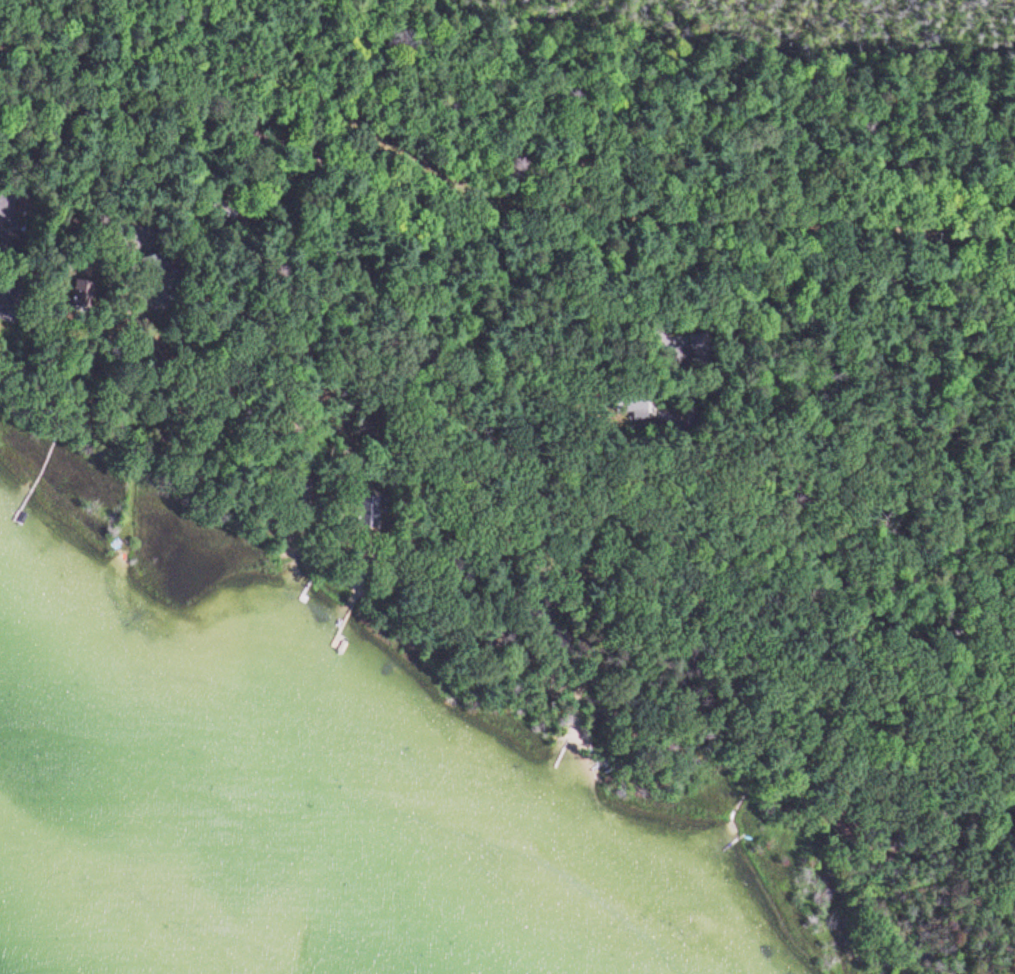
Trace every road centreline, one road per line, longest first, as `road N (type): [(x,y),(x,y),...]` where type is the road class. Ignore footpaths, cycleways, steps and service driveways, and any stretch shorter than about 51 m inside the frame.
road 1 (track): [(0,70),(222,112),(355,178),(531,248),(1014,271)]

